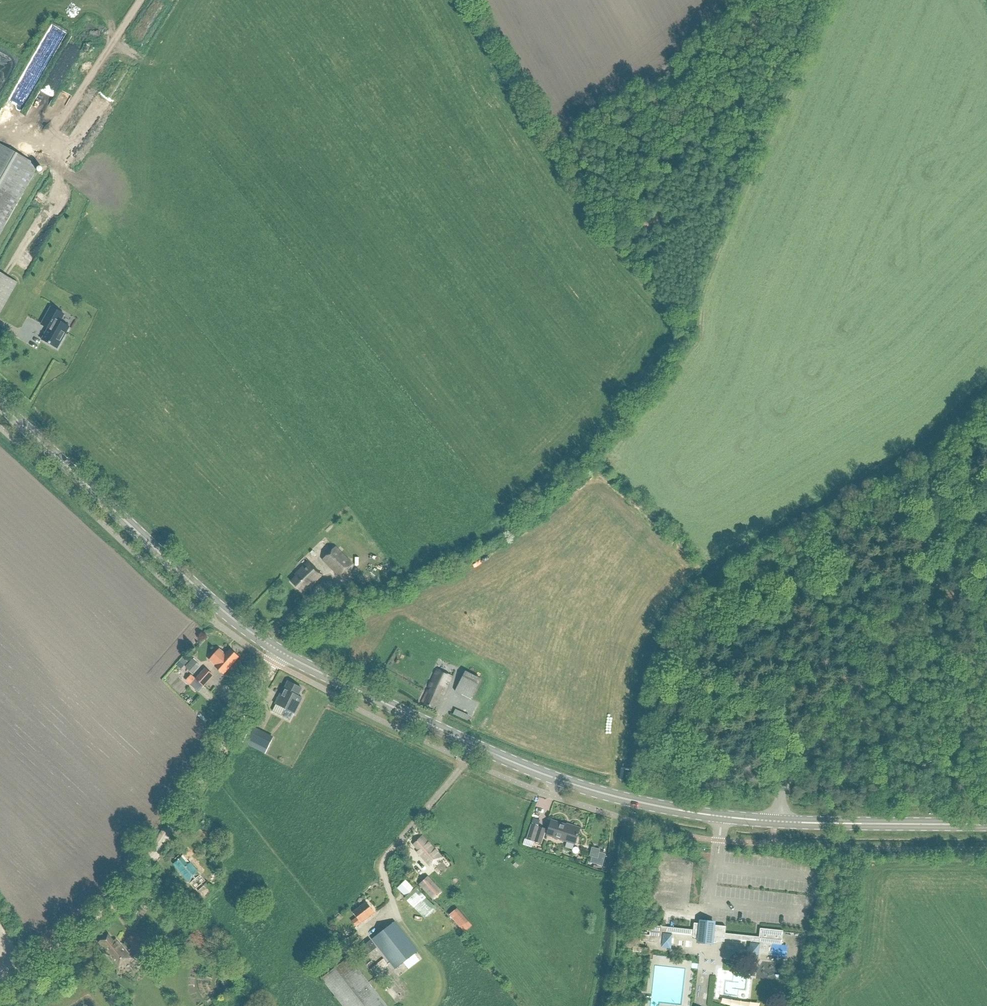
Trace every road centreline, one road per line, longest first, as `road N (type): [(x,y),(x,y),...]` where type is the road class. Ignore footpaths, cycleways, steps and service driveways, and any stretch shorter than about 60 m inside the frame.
road 1 (secondary): [(717,816),(542,774),(281,652)]
road 2 (unclassified): [(0,990),(143,869),(281,652)]
road 3 (unclassified): [(778,821),(783,787),(986,511)]
road 4 (secondary): [(281,652),(218,607),(0,404)]
road 5 (secondary): [(986,825),(778,821)]
road 6 (track): [(140,0),(47,144)]

